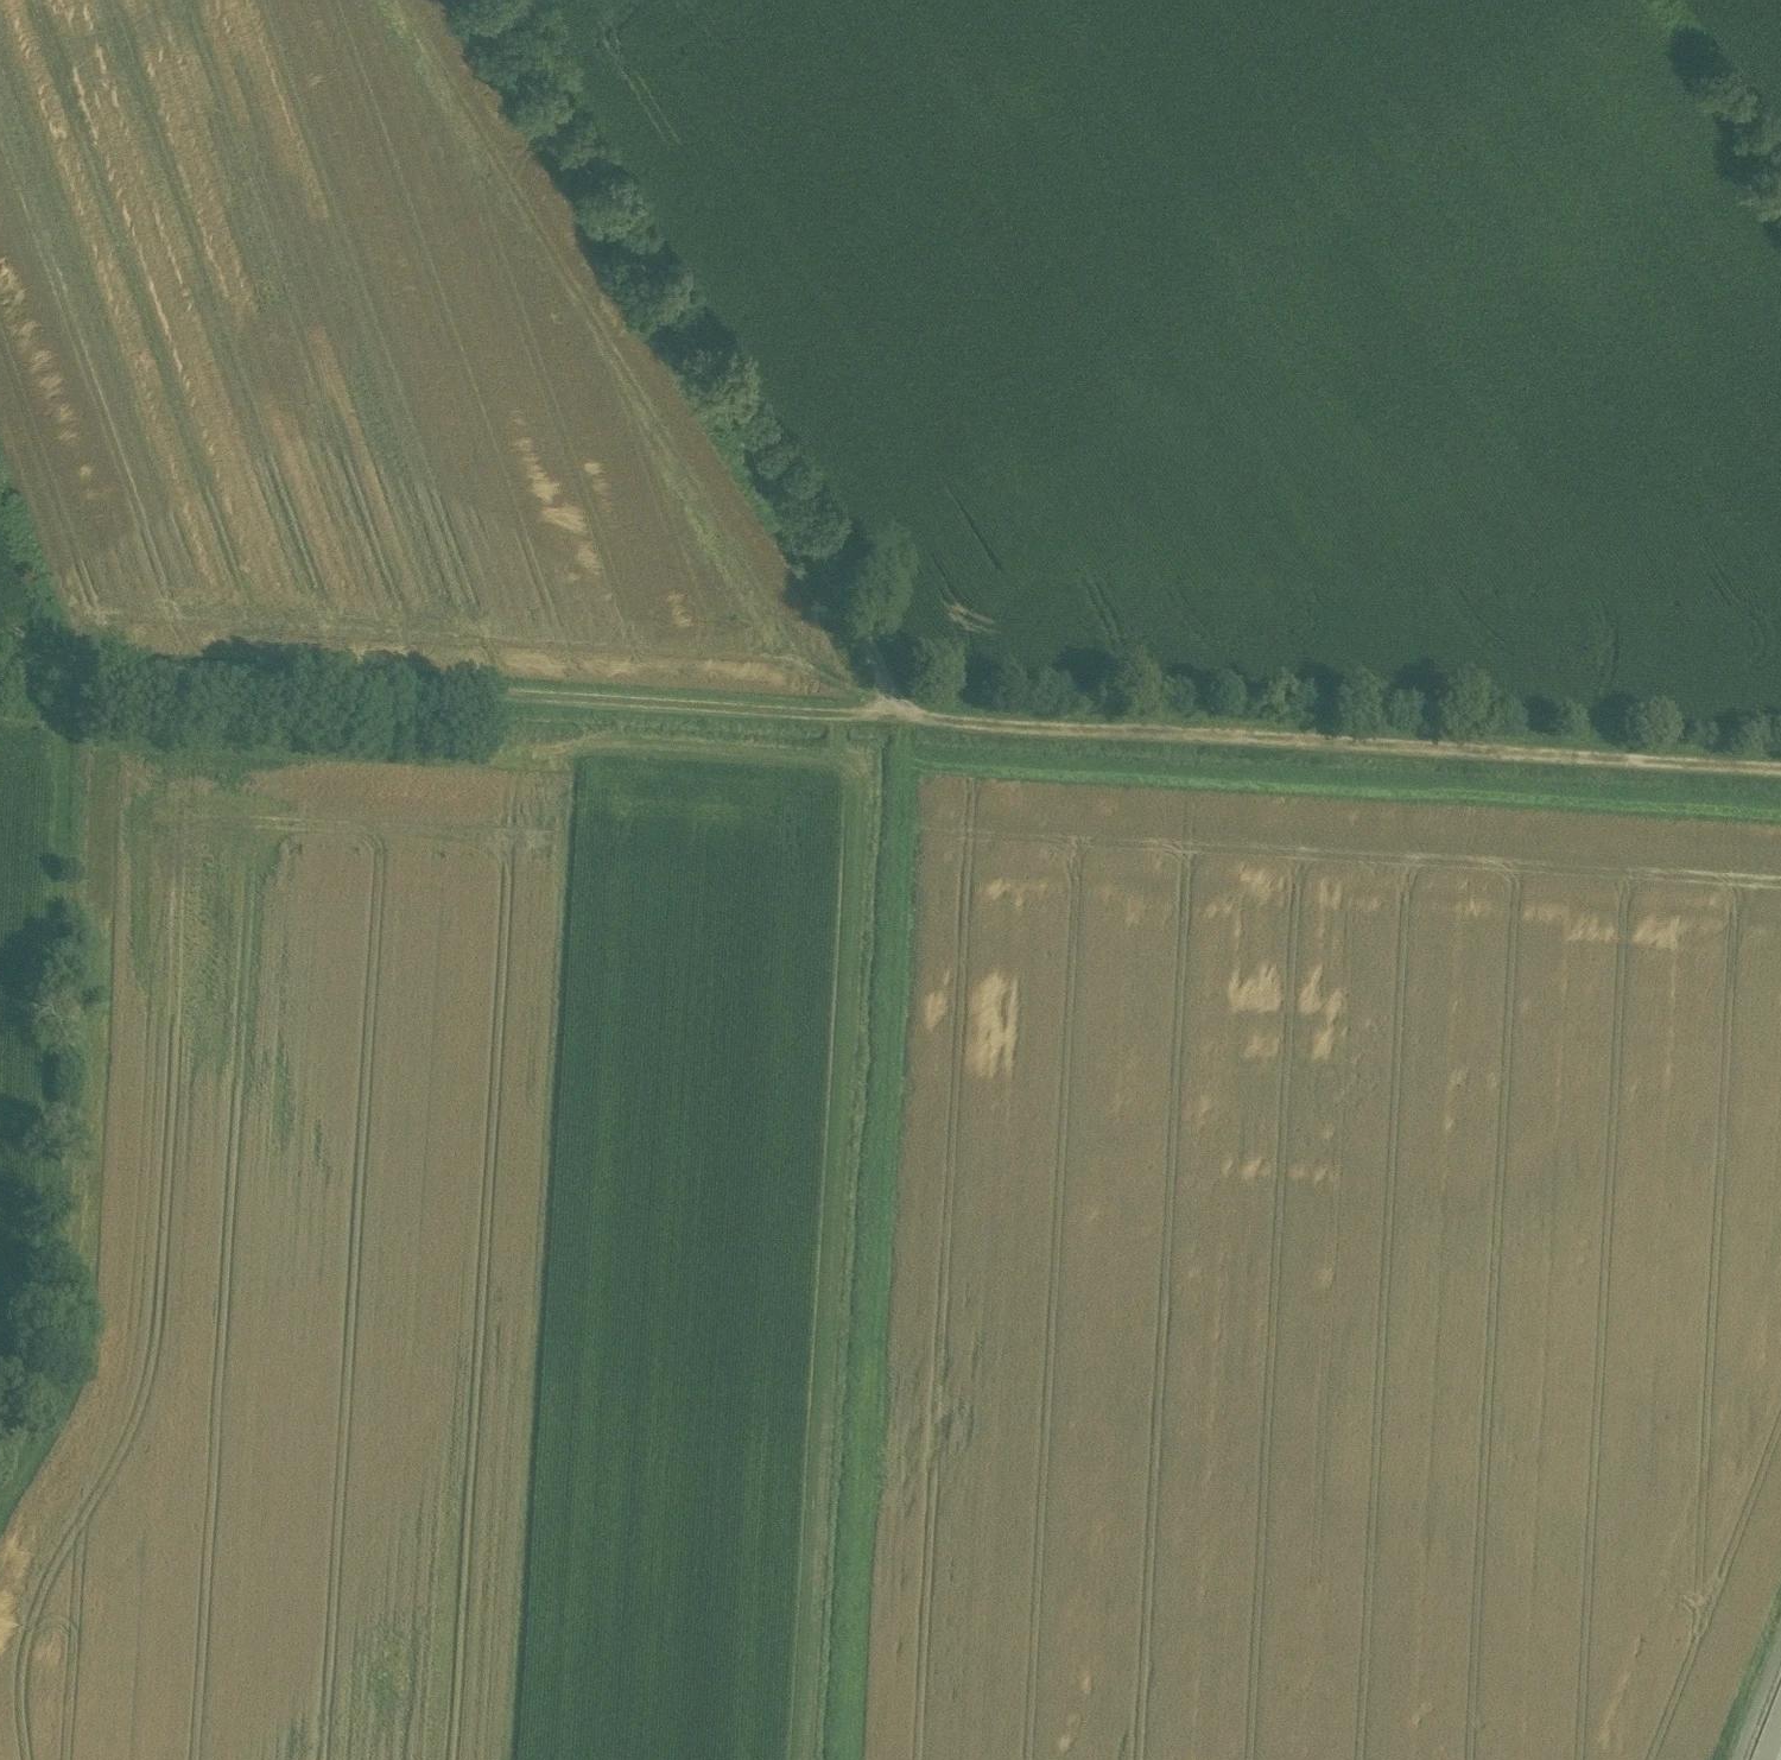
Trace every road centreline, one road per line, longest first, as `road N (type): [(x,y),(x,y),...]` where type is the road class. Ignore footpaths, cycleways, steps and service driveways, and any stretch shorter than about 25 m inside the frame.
road 1 (track): [(1780,767),(0,660)]
road 2 (track): [(893,713),(872,663),(481,0)]
road 3 (secondary): [(1780,1647),(1736,1759)]

